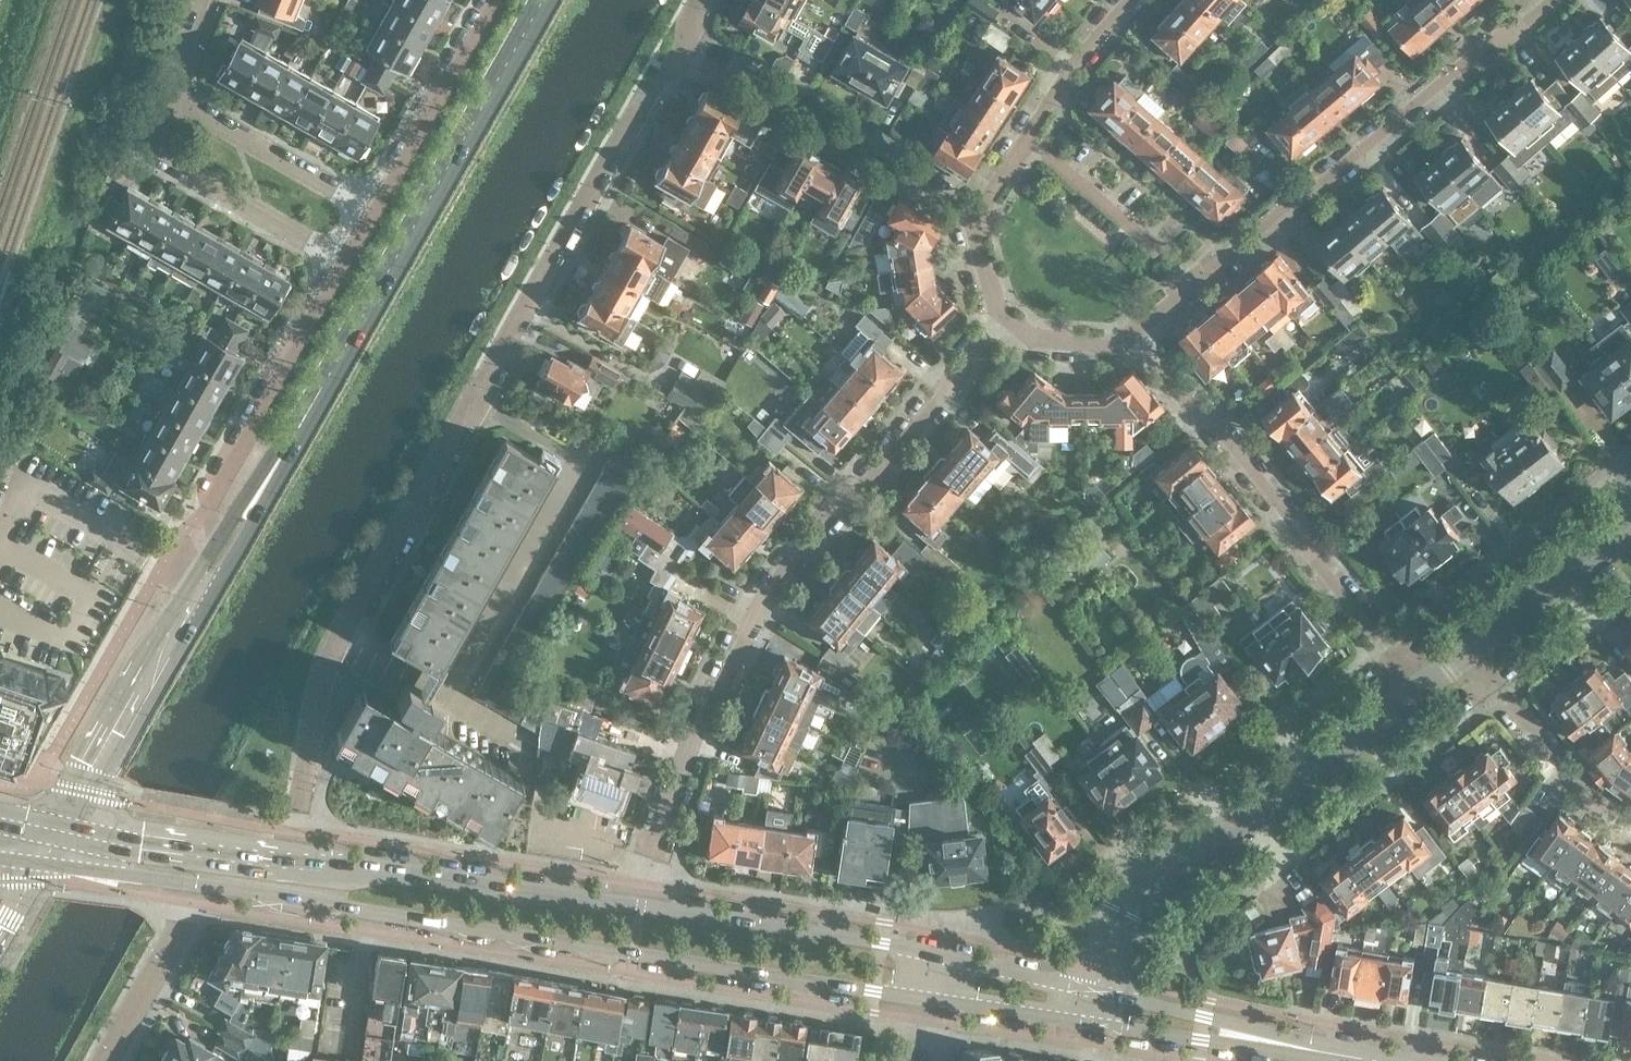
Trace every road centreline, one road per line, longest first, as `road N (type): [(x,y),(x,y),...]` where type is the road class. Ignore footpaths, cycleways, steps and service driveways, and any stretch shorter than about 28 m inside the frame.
road 1 (residential): [(291,860),(311,713),(341,632),(678,48)]
road 2 (primary): [(208,885),(928,1000)]
road 3 (residential): [(641,906),(691,736),(788,560),(1004,318)]
road 4 (secondary): [(228,543),(543,0)]
road 5 (residential): [(1129,338),(1303,191),(1552,0)]
road 6 (residential): [(1417,689),(1307,554),(1296,524),(1215,422),(1191,407),(1129,338)]
road 7 (primary): [(641,906),(291,860)]
road 8 (residential): [(977,213),(678,48)]
road 9 (secondary): [(52,828),(228,543)]
road 10 (residential): [(1152,868),(1266,805),(1417,689)]
road 11 (residential): [(342,266),(209,497),(228,543)]
road 12 (primary): [(937,949),(641,906)]
road 13 (residential): [(342,266),(145,146),(170,91)]
road 14 (residential): [(1630,835),(1563,780),(1467,650)]
road 15 (residential): [(495,0),(374,211)]
road 16 (primary): [(291,860),(52,828)]
road 17 (residential): [(170,91),(374,211)]
road 18 (residential): [(1467,650),(1630,523)]
road 19 (primary): [(1309,1048),(1114,994)]
road 20 (residential): [(108,1060),(208,885)]
road 21 (primary): [(1110,1025),(1309,1048)]
road 22 (residential): [(1027,142),(1132,0)]
road 23 (residential): [(1027,142),(1161,255)]
road 24 (primary): [(35,857),(208,885)]
road 25 (primary): [(1076,985),(937,949)]
road 26 (residential): [(1152,868),(1110,905),(1076,985)]
road 27 (primary): [(928,1000),(1062,1019)]
road 28 (residential): [(1114,994),(1125,932),(1152,868)]
road 29 (residential): [(1129,338),(1028,336),(1004,318)]

